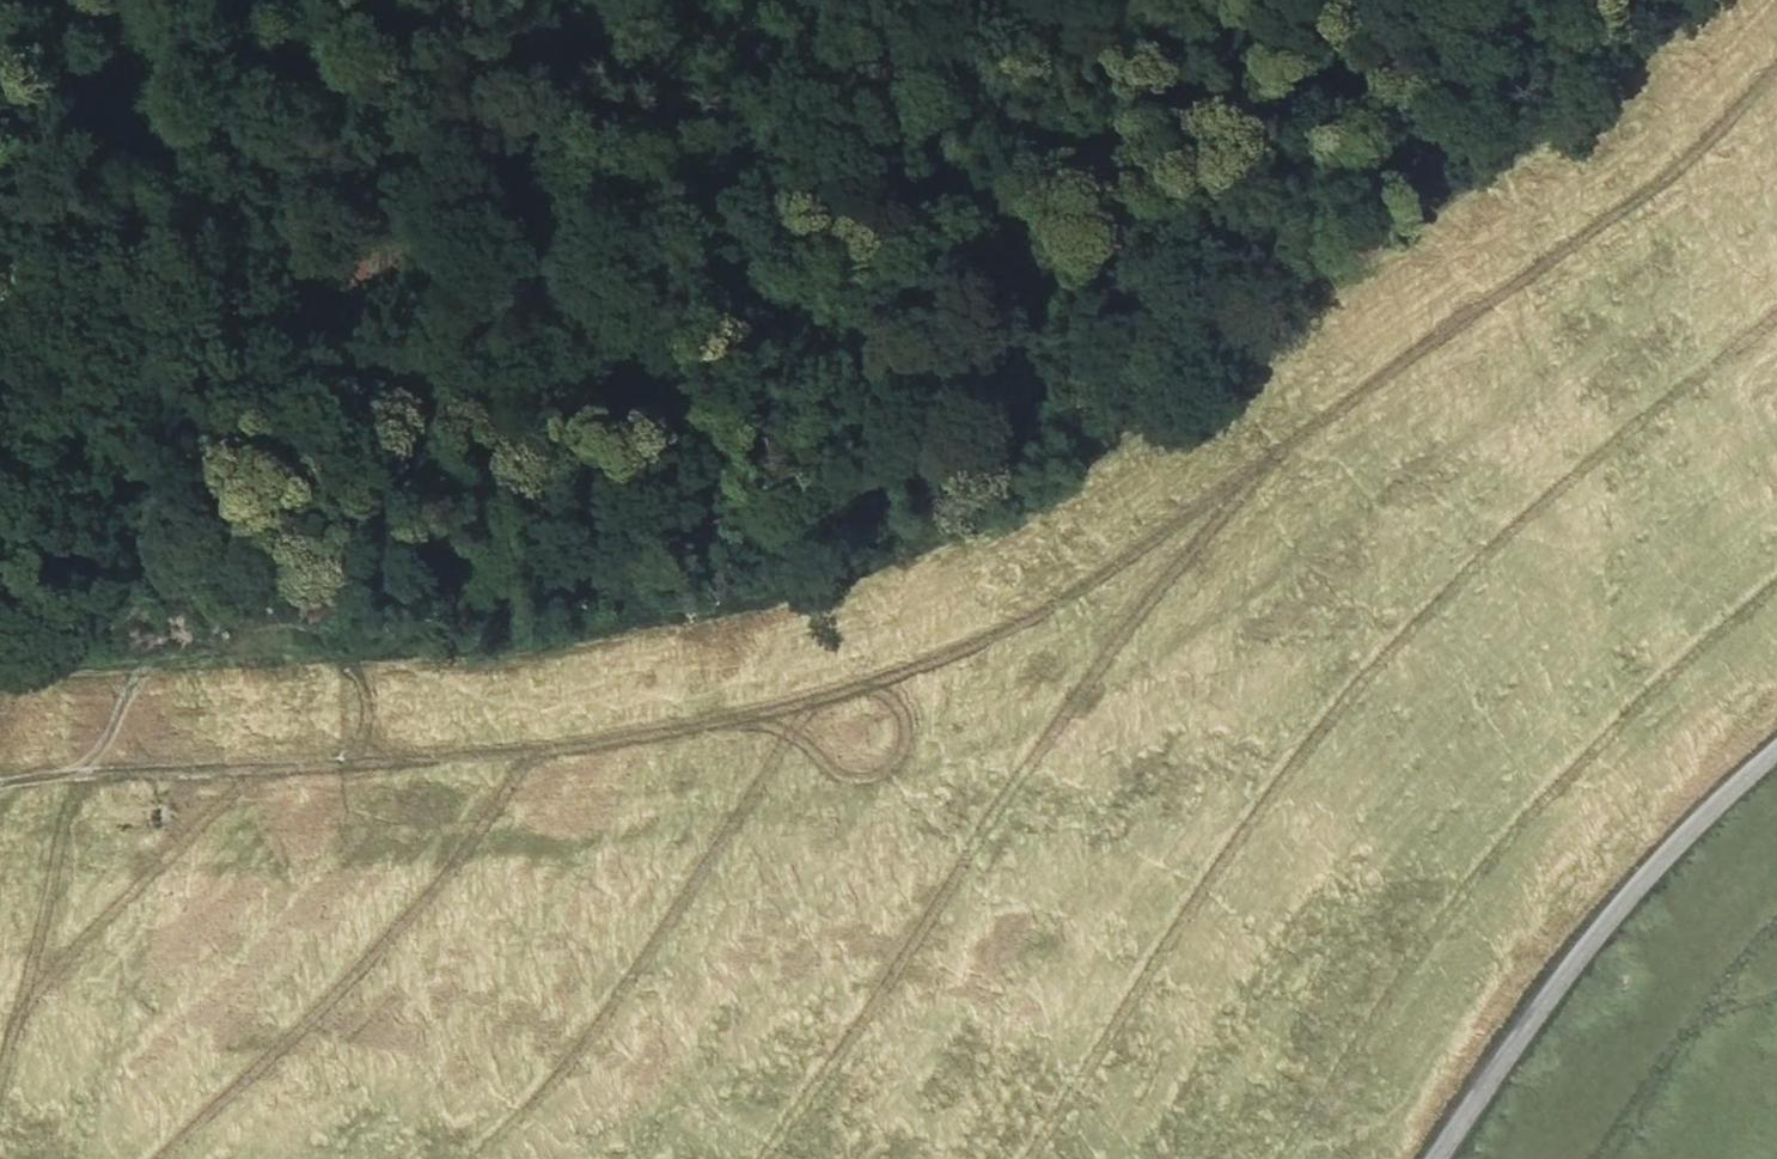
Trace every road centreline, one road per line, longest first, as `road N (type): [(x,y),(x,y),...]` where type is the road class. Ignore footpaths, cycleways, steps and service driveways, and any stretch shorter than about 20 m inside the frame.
road 1 (track): [(0,589),(398,0)]
road 2 (unclassified): [(1437,1158),(1560,980),(1699,814),(1776,750)]

